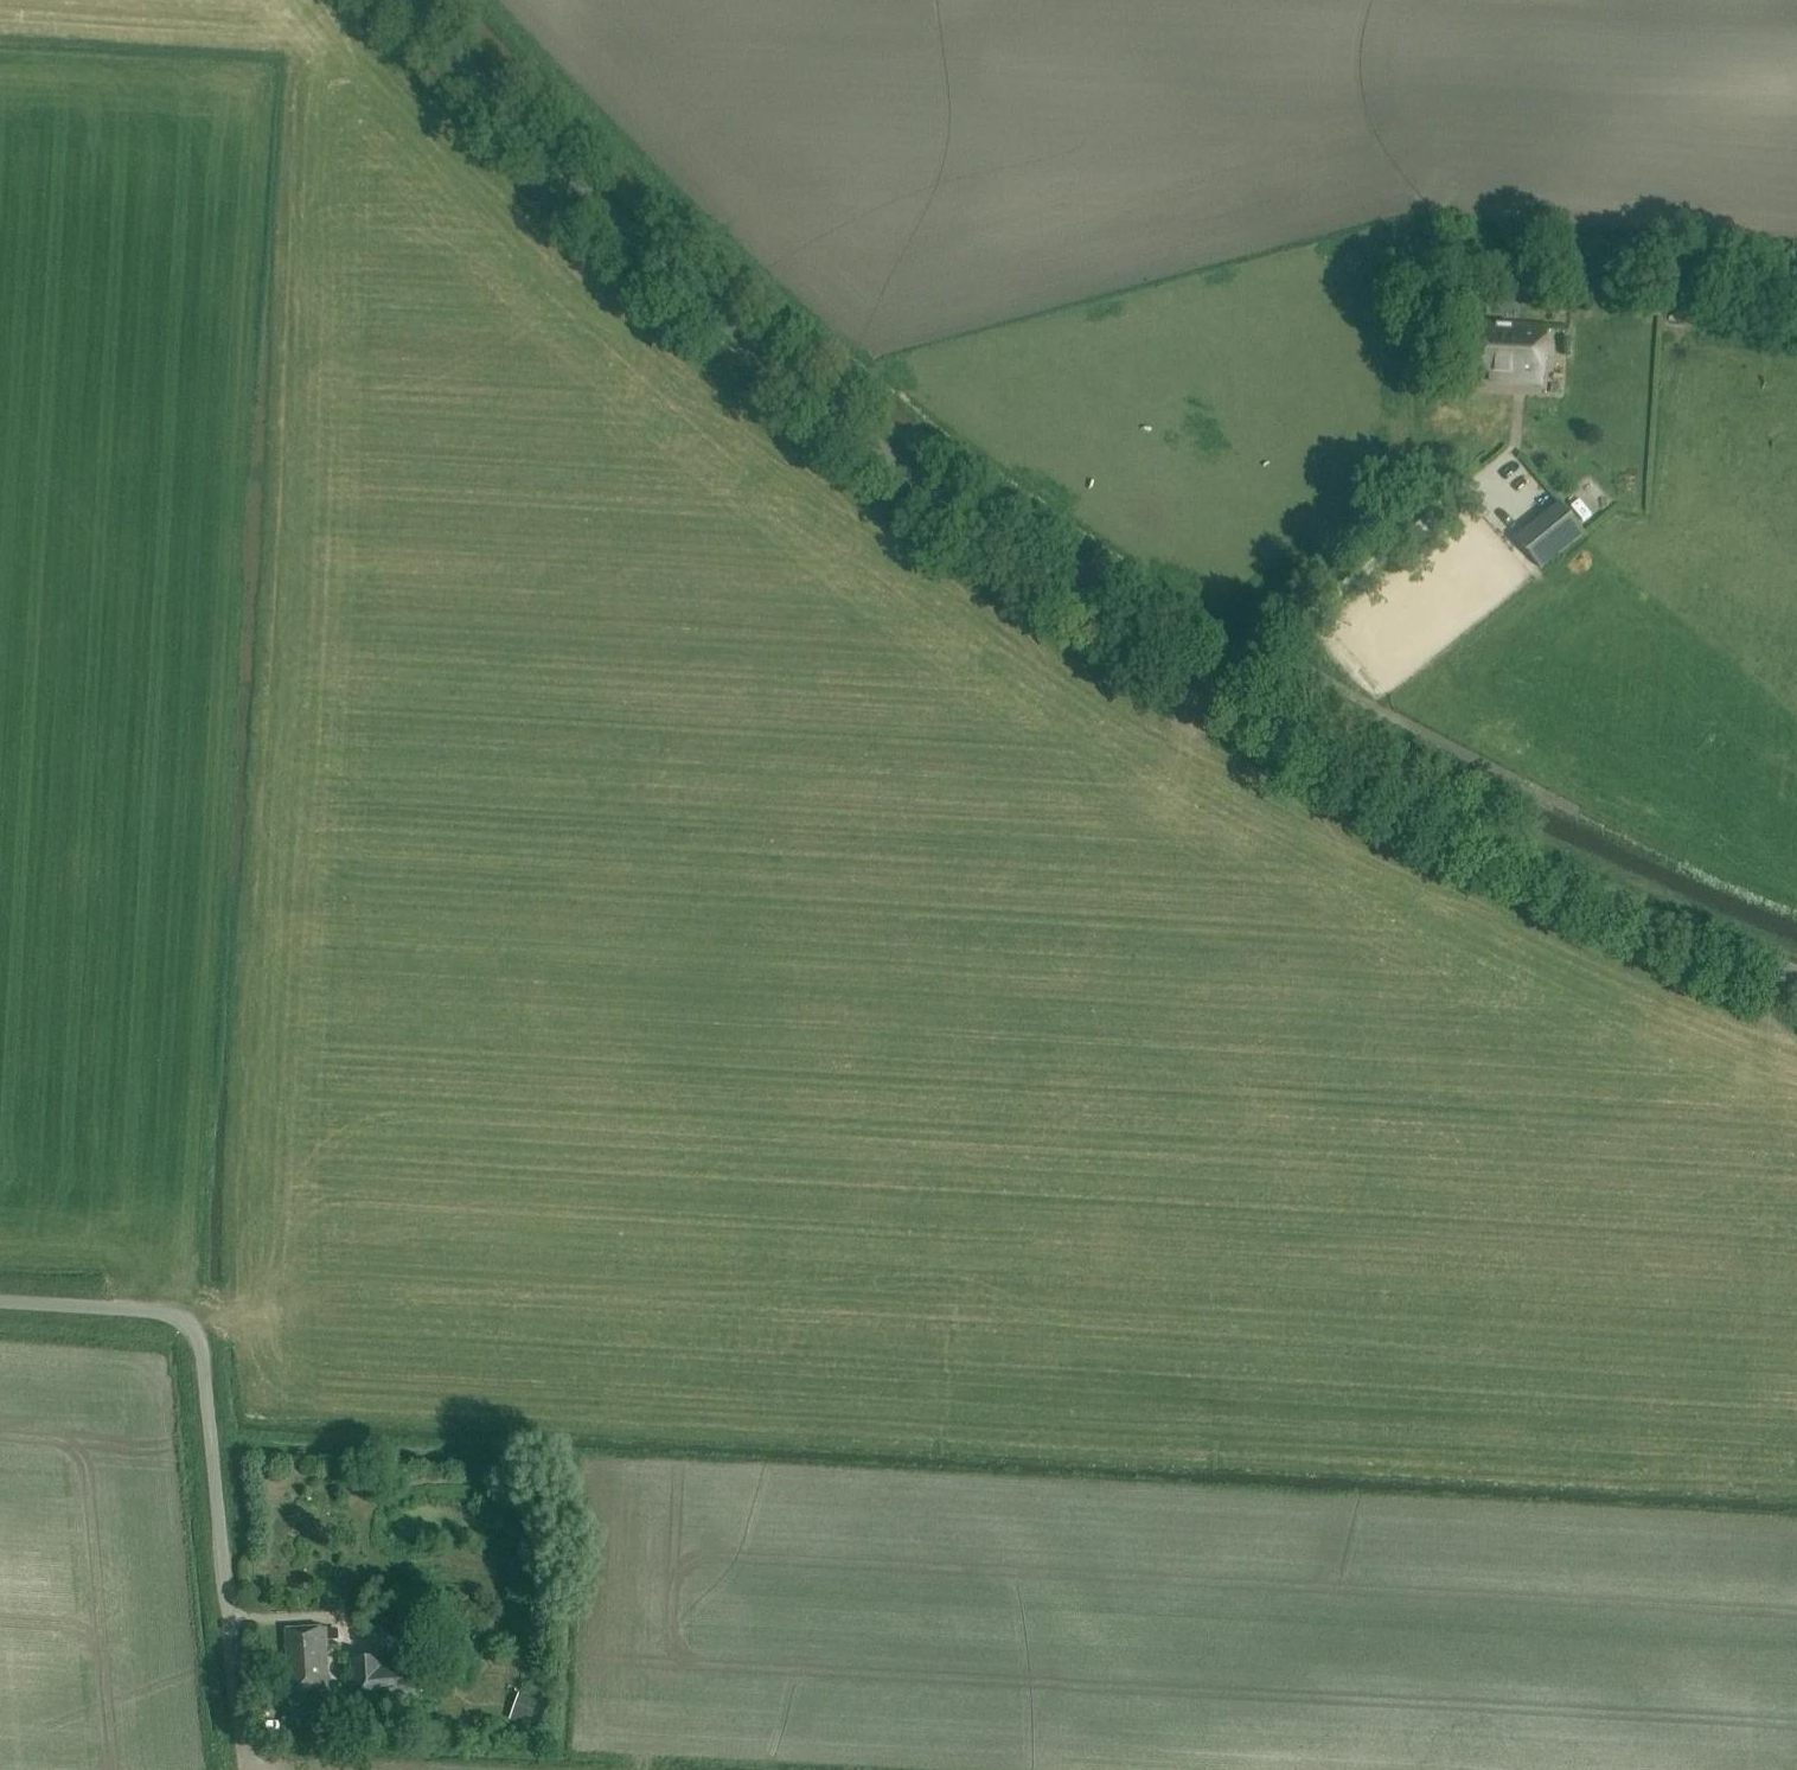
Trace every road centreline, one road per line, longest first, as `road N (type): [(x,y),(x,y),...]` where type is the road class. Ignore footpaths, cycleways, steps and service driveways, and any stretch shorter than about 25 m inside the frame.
road 1 (unclassified): [(1796,974),(1446,816),(1189,671),(1071,588),(880,450),(736,328),(595,198),(408,0)]
road 2 (unclassified): [(239,1734),(196,1360),(166,1319),(0,1308)]

